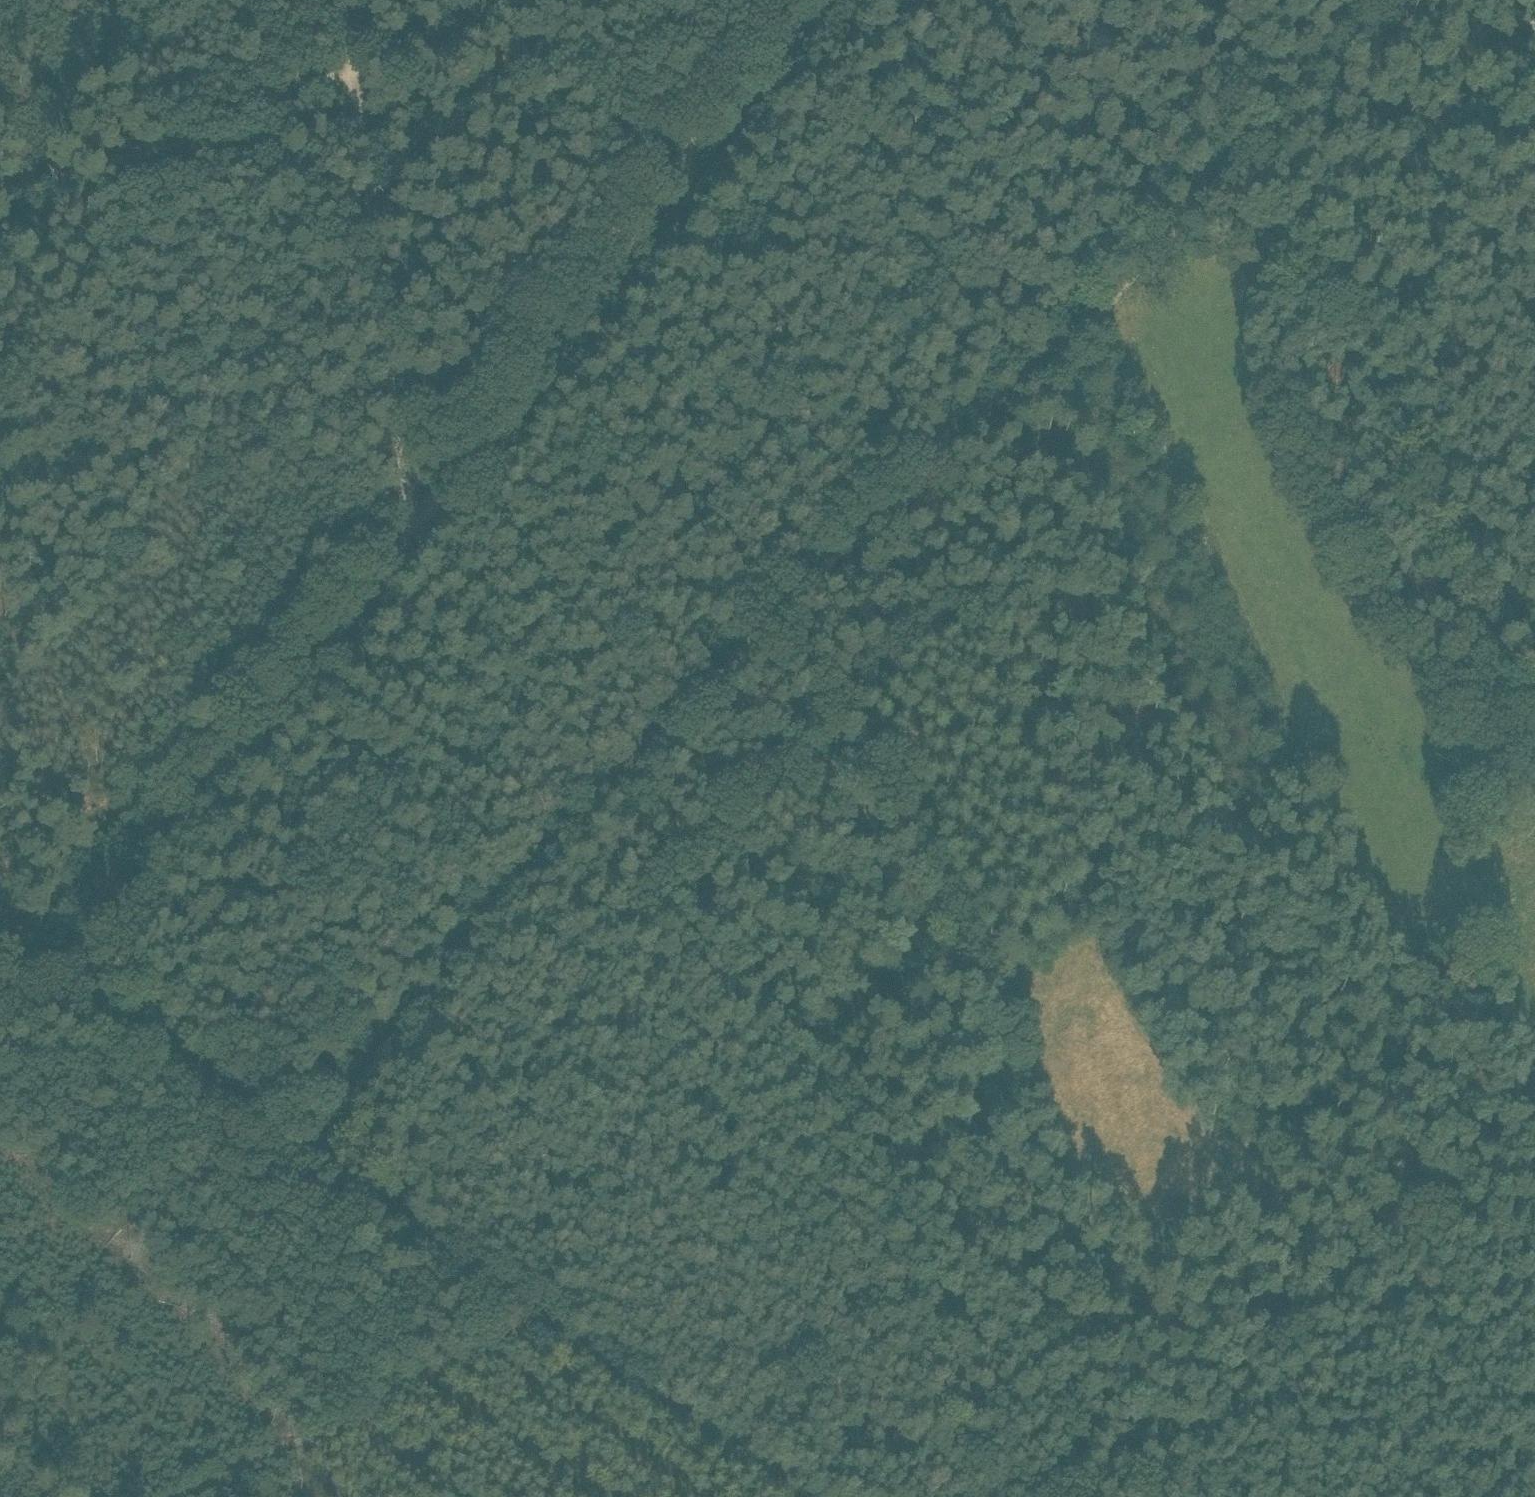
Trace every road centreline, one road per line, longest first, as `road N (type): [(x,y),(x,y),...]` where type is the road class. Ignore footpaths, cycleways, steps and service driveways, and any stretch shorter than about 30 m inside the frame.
road 1 (track): [(1344,0),(1094,325),(698,692),(551,843)]
road 2 (track): [(803,1496),(531,1317),(300,1137),(313,1122)]
road 3 (track): [(810,0),(425,489)]
road 4 (track): [(425,489),(59,954)]
road 5 (track): [(365,142),(0,244)]
road 6 (track): [(313,1122),(551,843)]
road 7 (track): [(425,489),(405,458),(365,142)]
road 8 (track): [(365,142),(349,0)]

